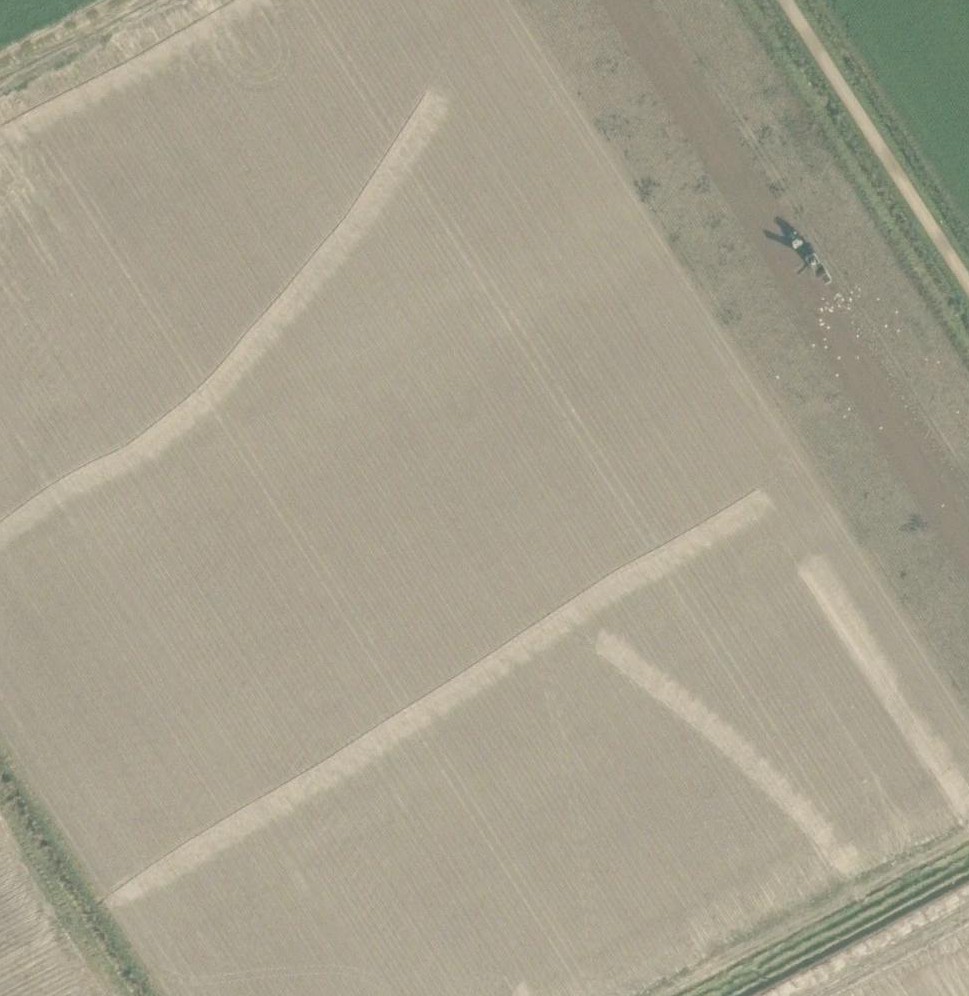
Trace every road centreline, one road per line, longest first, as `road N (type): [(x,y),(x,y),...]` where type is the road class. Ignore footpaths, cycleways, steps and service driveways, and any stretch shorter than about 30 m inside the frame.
road 1 (track): [(968,286),(786,0)]

